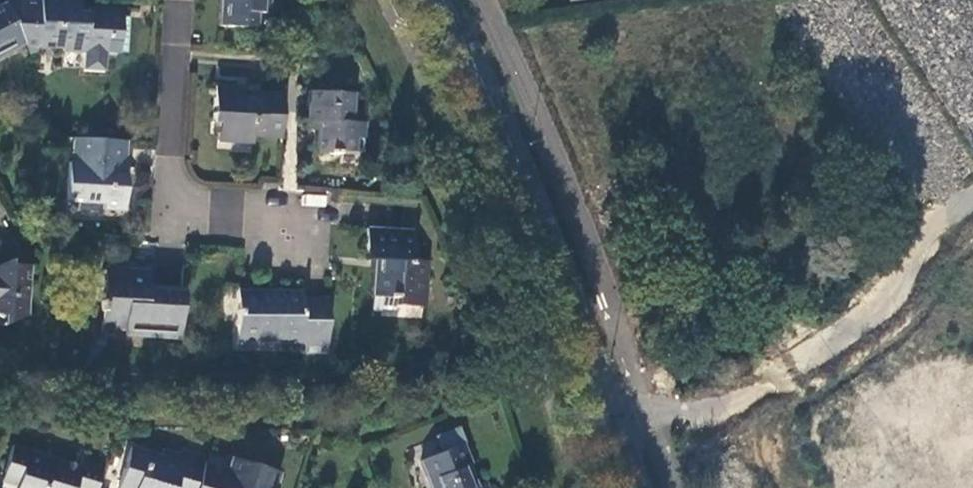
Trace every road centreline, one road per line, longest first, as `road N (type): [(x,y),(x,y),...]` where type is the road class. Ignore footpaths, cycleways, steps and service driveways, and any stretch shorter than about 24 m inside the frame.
road 1 (secondary): [(435,0),(516,173),(630,487)]
road 2 (unknown): [(972,347),(610,430)]
road 3 (residential): [(176,0),(167,208),(300,224)]
road 4 (unknown): [(972,330),(869,29)]

